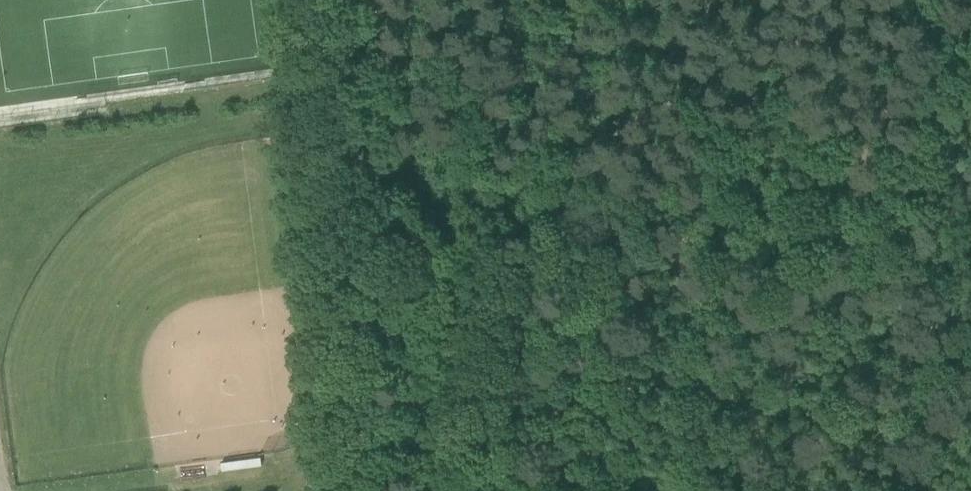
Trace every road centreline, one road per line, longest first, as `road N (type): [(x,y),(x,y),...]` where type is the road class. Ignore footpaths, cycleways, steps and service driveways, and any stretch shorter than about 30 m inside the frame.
road 1 (track): [(442,490),(458,241),(657,105),(736,104),(859,174),(924,22),(970,17)]
road 2 (track): [(295,0),(358,490)]
road 3 (track): [(340,351),(383,322),(430,246),(458,241)]

